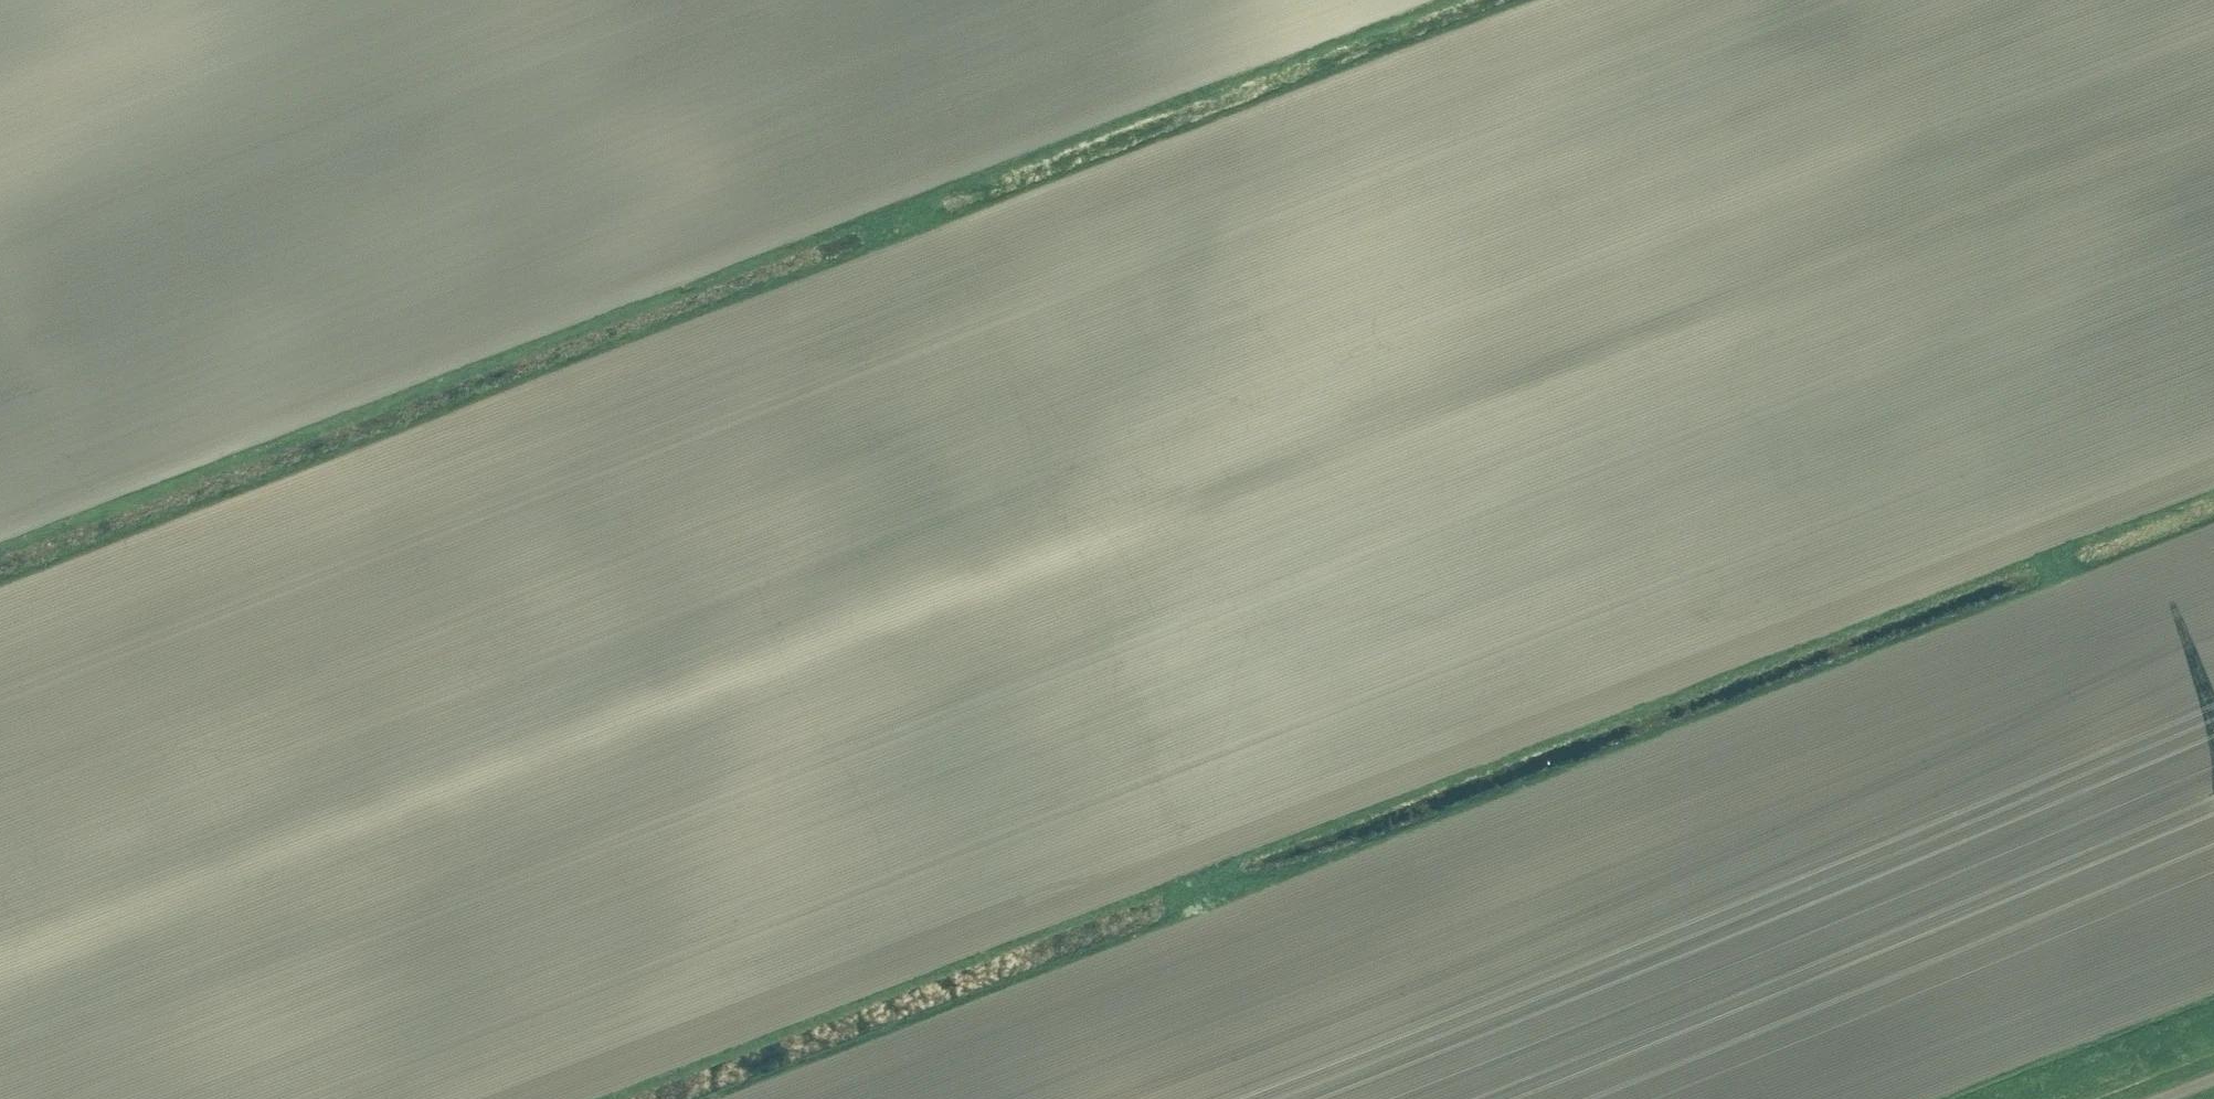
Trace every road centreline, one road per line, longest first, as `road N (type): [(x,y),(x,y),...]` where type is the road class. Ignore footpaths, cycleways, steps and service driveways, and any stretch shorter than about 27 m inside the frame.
road 1 (track): [(2034,1098),(2213,1031)]

